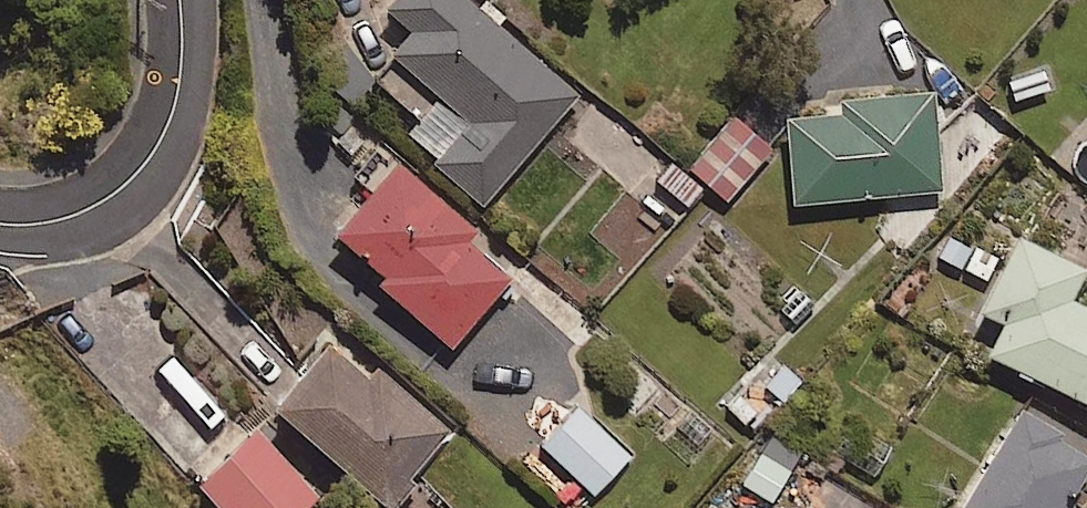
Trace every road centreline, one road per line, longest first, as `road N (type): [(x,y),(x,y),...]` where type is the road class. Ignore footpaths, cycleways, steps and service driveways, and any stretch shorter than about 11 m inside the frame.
road 1 (residential): [(184,0),(182,90),(149,168),(88,215),(0,226)]

